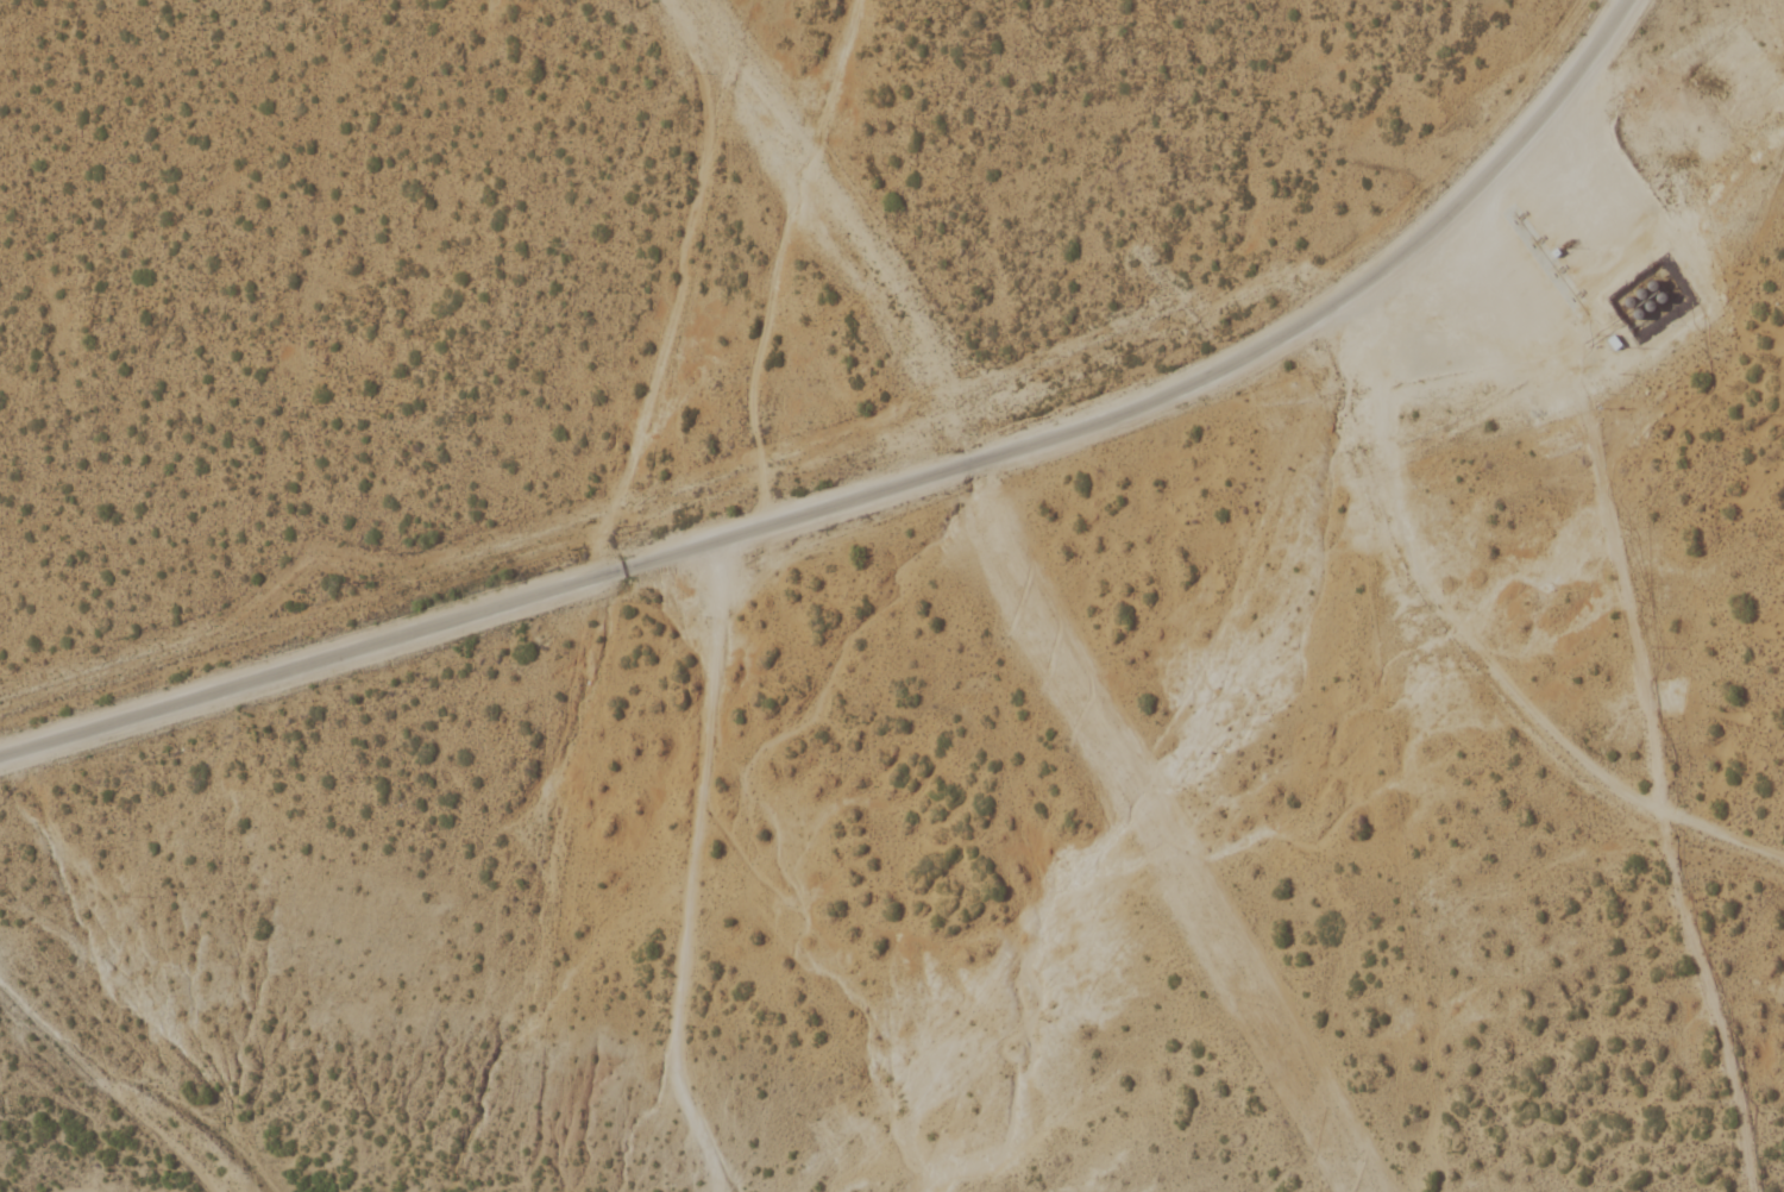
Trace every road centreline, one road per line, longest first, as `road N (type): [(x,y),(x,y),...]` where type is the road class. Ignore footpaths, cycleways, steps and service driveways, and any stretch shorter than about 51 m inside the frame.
road 1 (secondary): [(0,763),(948,471),(1191,387),(1262,349),(1422,237),(1509,152),(1625,0)]
road 2 (residential): [(1370,275),(1408,521),(1443,594),(1538,721),(1601,782),(1685,823),(1783,855)]
road 3 (residential): [(724,540),(672,1056),(729,1191)]

